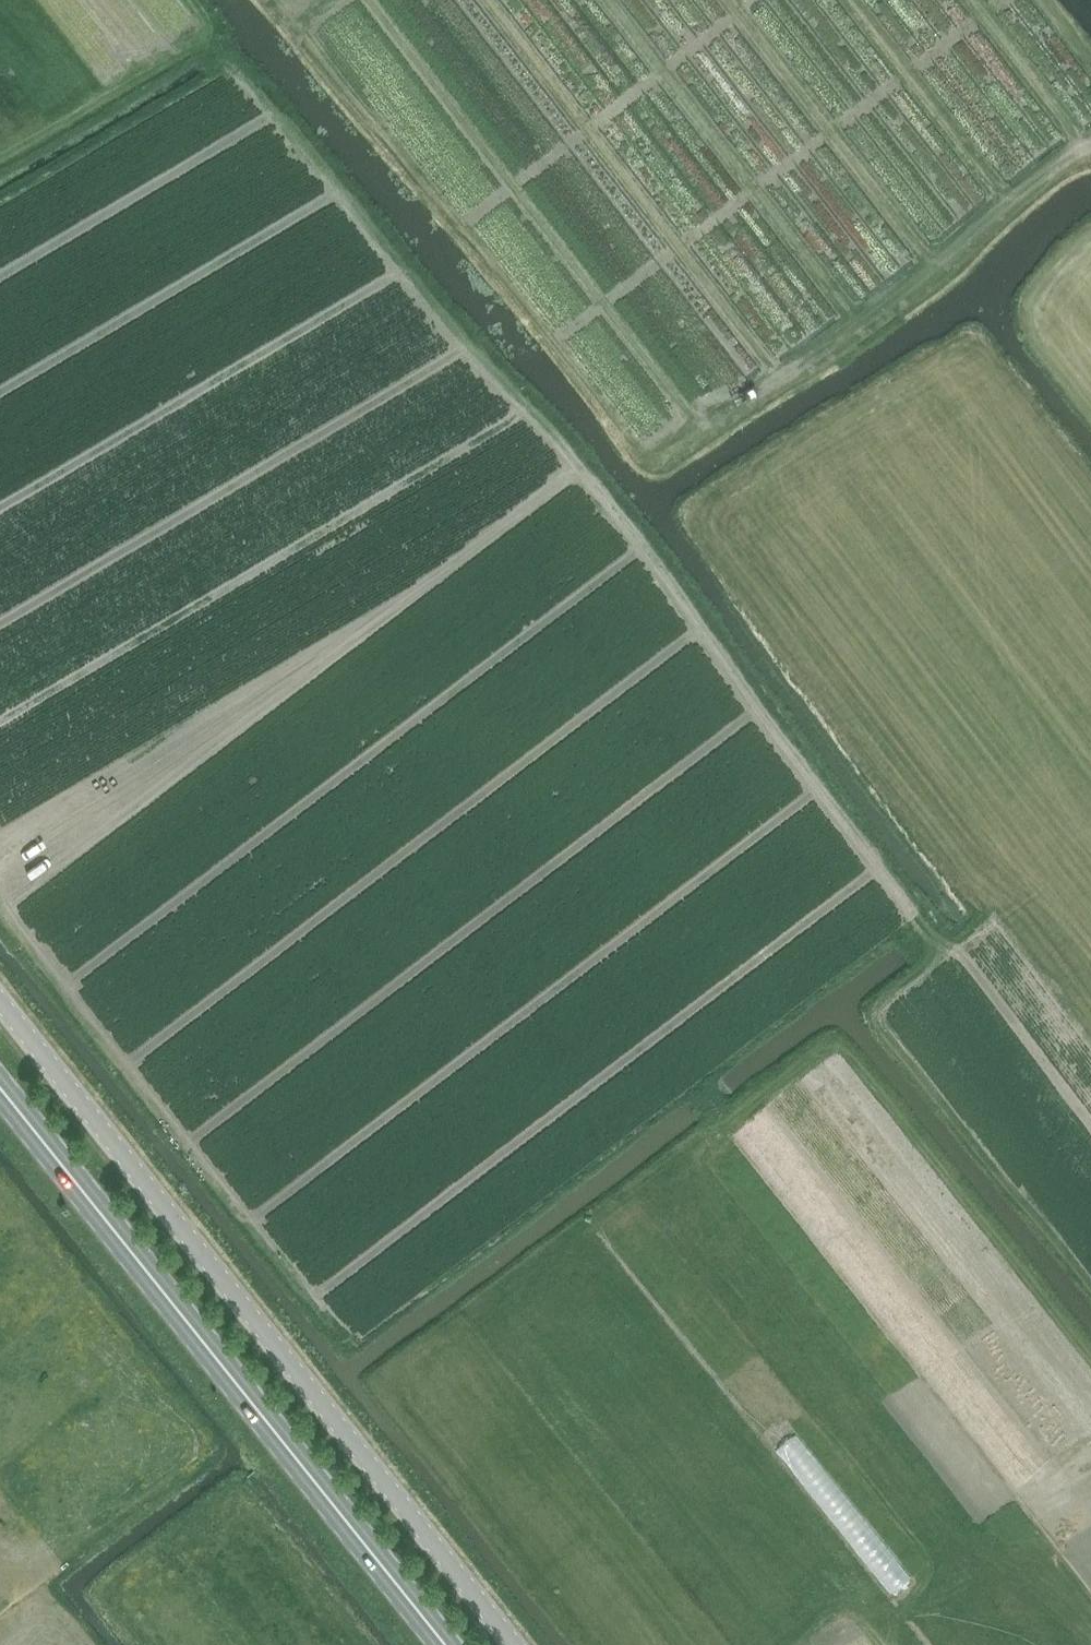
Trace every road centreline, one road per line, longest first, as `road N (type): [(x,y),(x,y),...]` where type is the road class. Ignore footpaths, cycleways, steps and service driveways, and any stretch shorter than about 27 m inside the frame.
road 1 (unclassified): [(518,1644),(0,1001)]
road 2 (primary): [(436,1644),(0,1122)]

